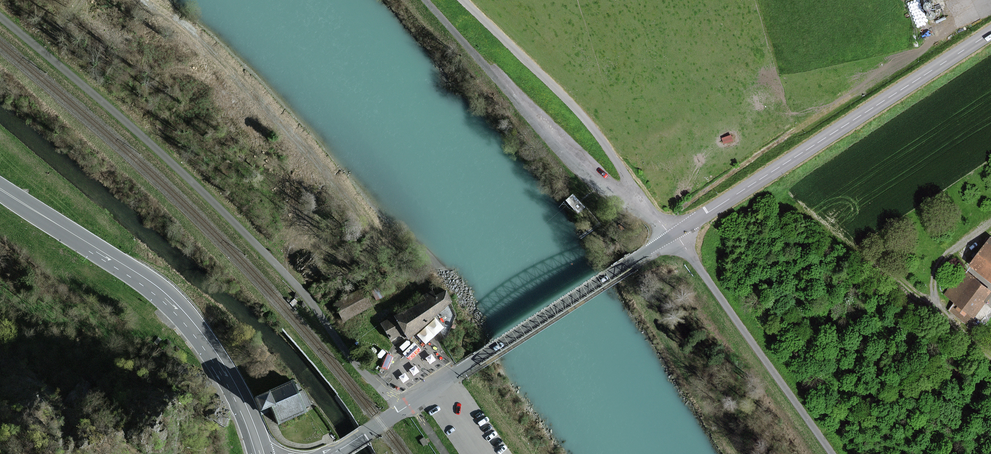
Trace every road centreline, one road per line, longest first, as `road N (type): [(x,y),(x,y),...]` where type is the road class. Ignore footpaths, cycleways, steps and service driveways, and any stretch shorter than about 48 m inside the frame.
road 1 (track): [(0,18),(195,183),(315,307),(354,363),(411,405)]
road 2 (tertiary): [(671,237),(332,453)]
road 3 (track): [(661,223),(990,9)]
road 4 (tertiary): [(990,33),(671,237)]
road 5 (primary): [(259,446),(227,372),(175,303),(0,189)]
road 6 (unclassified): [(671,237),(588,120),(459,0)]
road 7 (track): [(676,234),(832,453)]
road 8 (track): [(990,354),(947,322),(933,291),(943,259),(990,223)]

